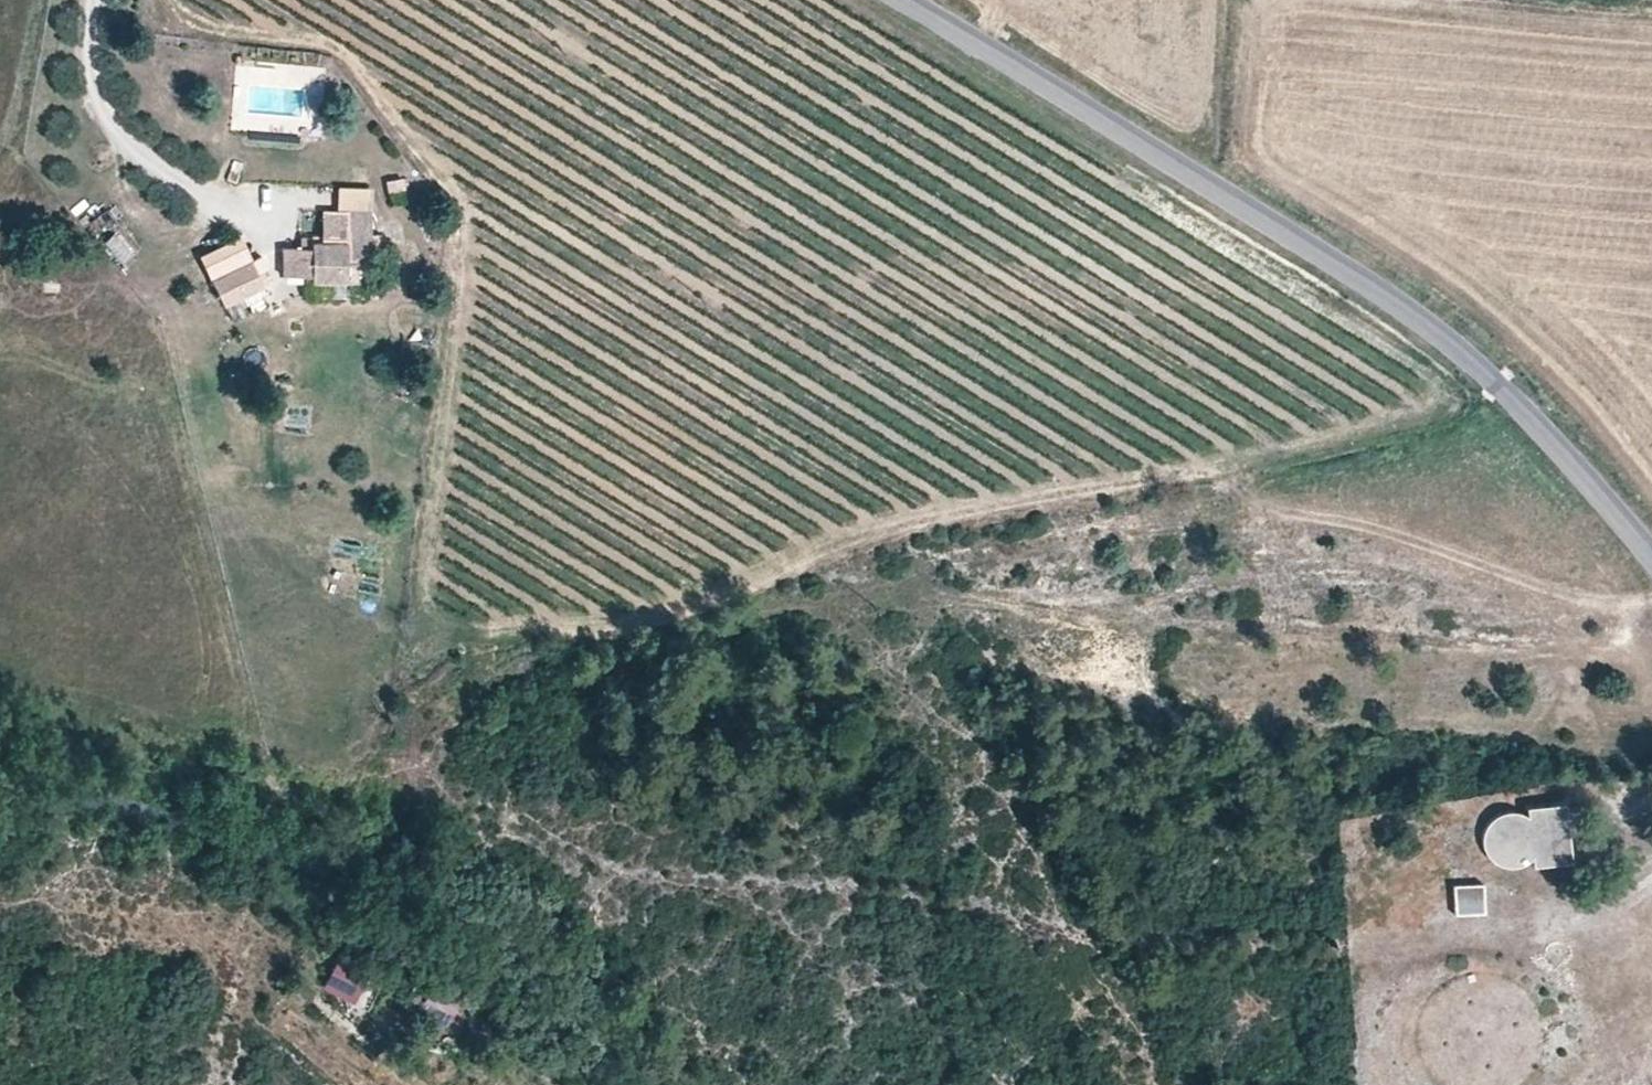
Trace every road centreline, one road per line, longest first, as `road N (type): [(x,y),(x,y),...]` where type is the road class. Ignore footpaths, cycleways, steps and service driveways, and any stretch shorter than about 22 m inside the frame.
road 1 (tertiary): [(908,0),(1375,283),(1500,379),(1651,558)]

